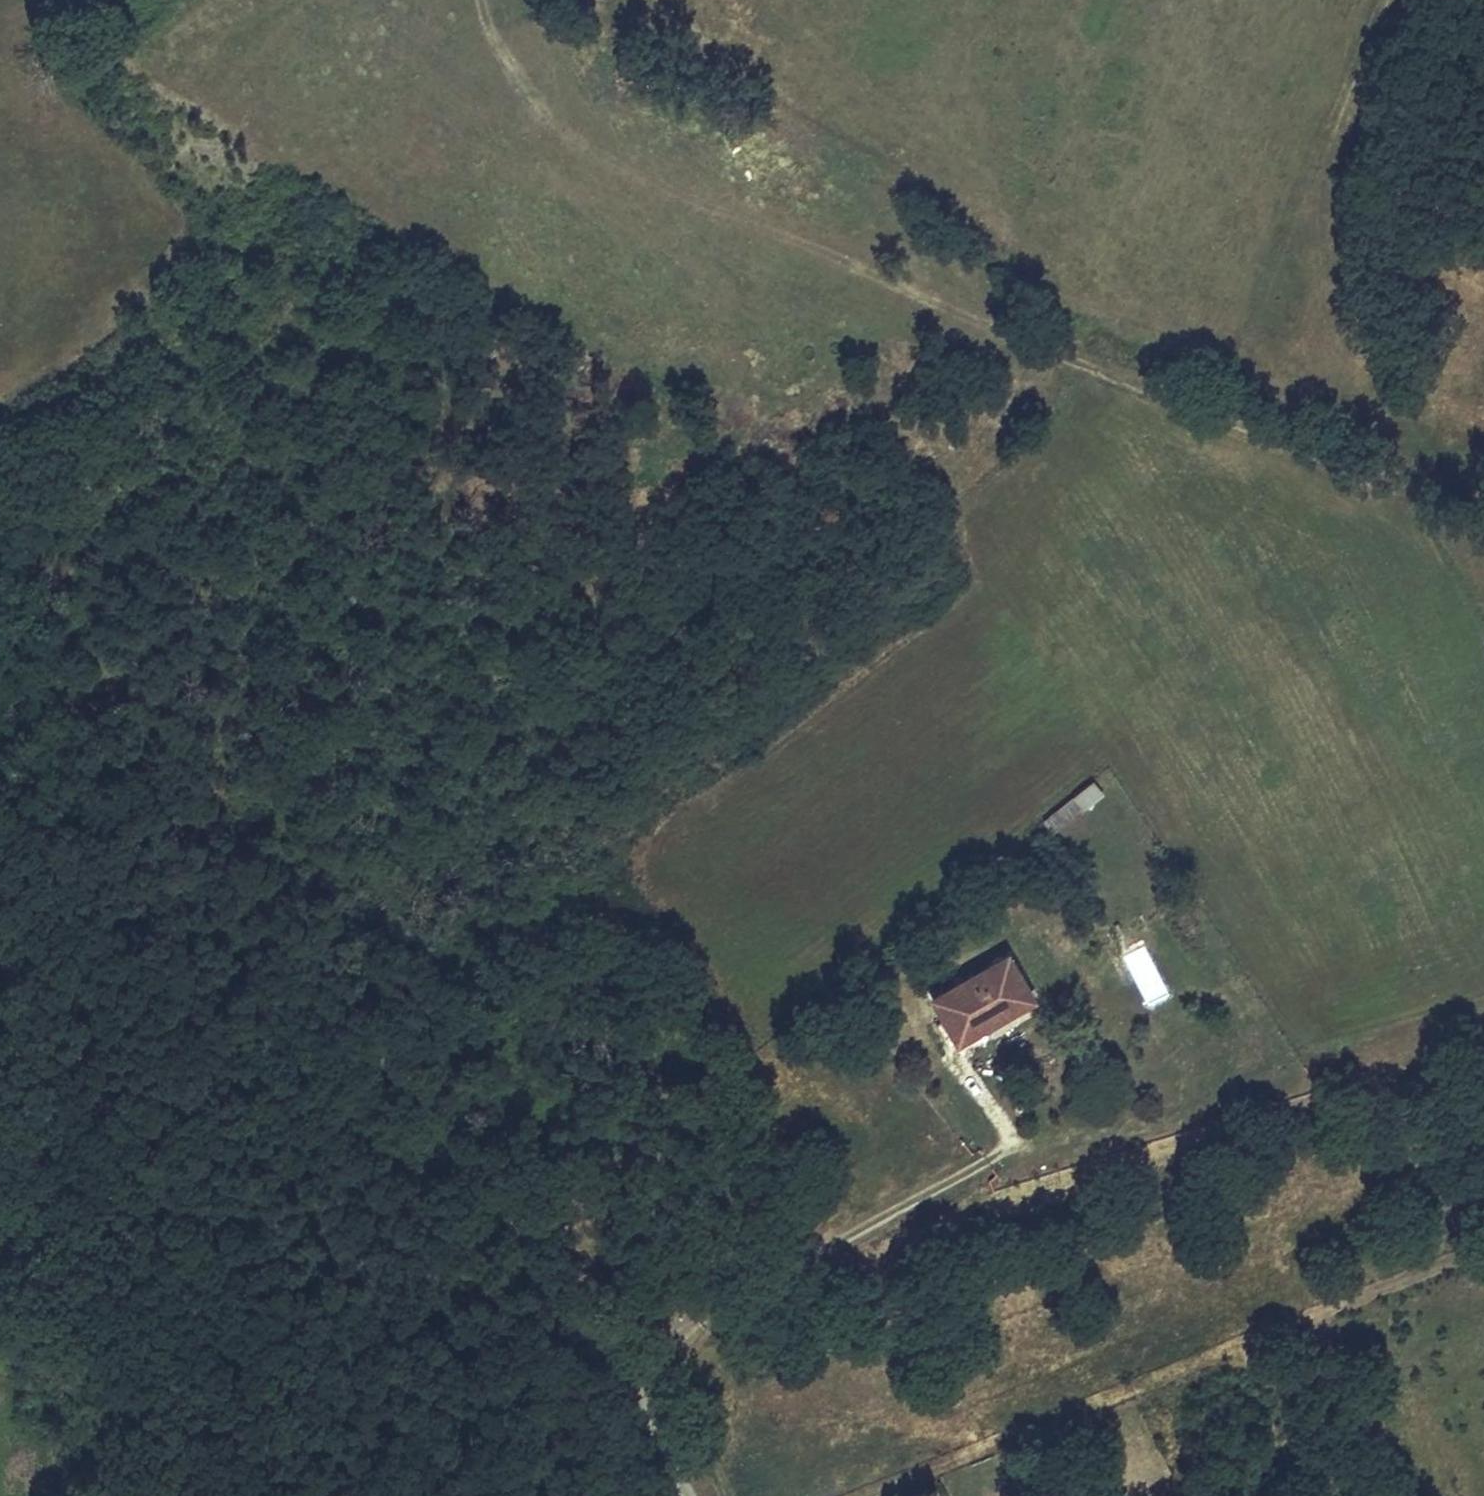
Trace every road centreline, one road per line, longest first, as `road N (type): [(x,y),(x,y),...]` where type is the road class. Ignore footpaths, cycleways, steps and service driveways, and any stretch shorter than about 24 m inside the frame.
road 1 (track): [(1483,514),(1060,358),(926,293),(620,135),(534,74),(484,23),(482,0)]
road 2 (track): [(647,1399),(596,1295),(511,1211),(376,1036),(262,922)]
road 3 (track): [(657,1426),(647,1399),(688,1324),(782,1257),(881,1215),(992,1153),(1010,1128),(994,1058)]

